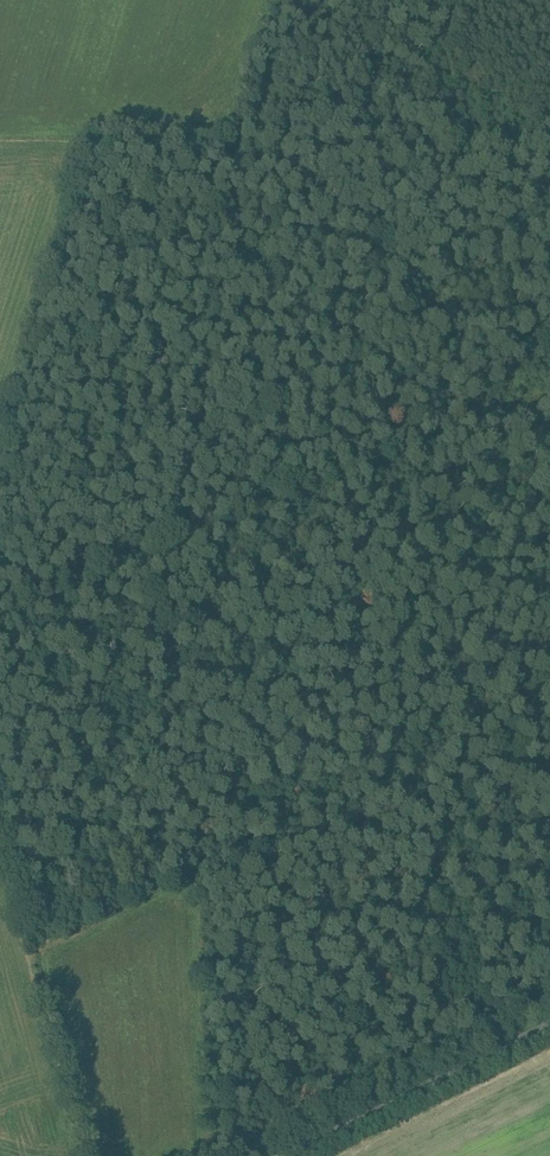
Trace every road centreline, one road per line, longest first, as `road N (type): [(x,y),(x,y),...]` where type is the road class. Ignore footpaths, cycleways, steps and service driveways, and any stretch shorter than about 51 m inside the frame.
road 1 (unclassified): [(279,1155),(549,1024)]

